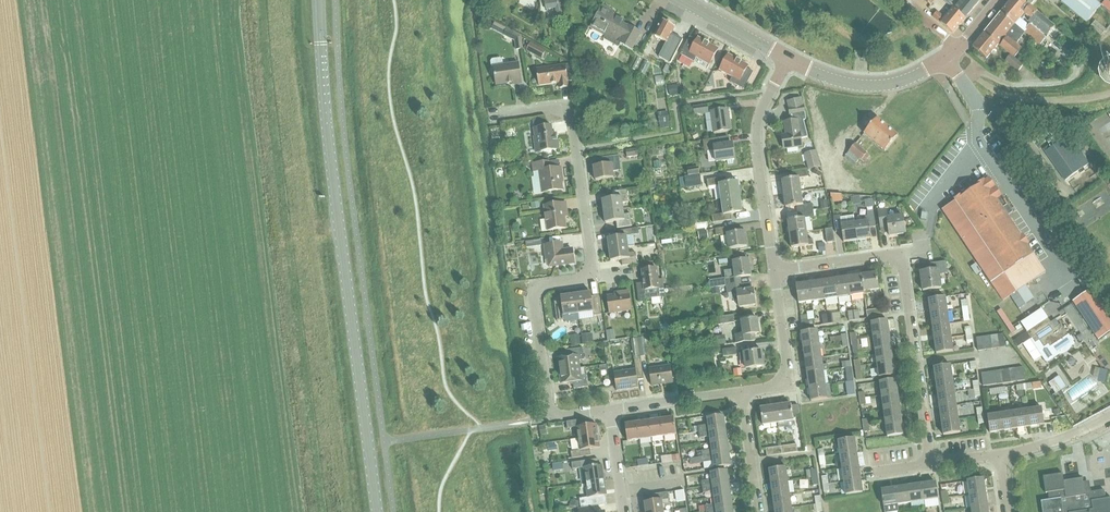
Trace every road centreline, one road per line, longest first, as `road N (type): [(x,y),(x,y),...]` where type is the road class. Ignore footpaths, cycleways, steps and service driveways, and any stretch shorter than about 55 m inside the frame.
road 1 (tertiary): [(378,511),(318,0)]
road 2 (residential): [(609,411),(551,418),(534,288),(590,275),(569,108),(497,117)]
road 3 (residential): [(774,271),(757,130),(787,62)]
road 4 (residential): [(928,466),(900,254)]
road 5 (tertiary): [(946,58),(917,77),(877,86),(787,62)]
road 6 (residential): [(742,393),(792,387),(774,271)]
road 7 (residential): [(742,393),(609,411)]
road 8 (residential): [(774,271),(900,254)]
road 9 (tertiary): [(787,62),(677,0)]

